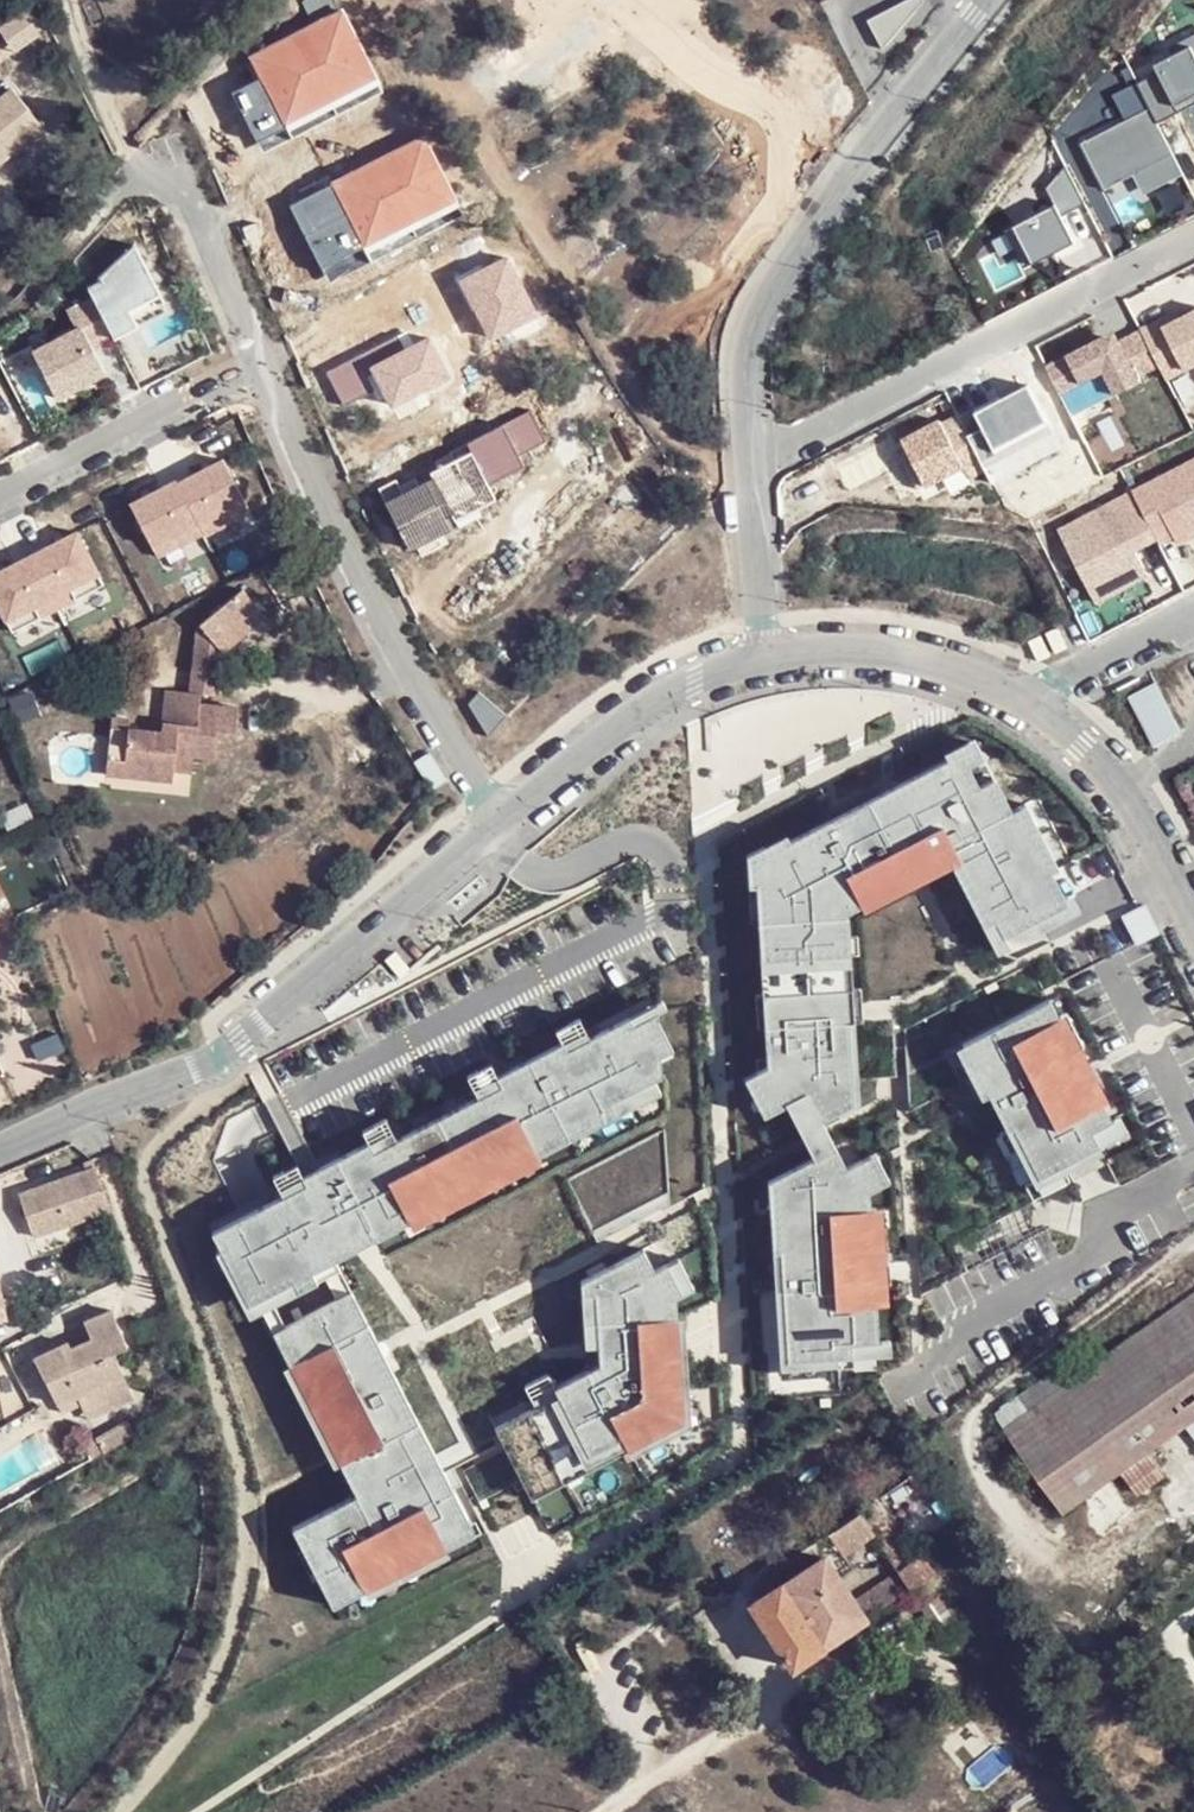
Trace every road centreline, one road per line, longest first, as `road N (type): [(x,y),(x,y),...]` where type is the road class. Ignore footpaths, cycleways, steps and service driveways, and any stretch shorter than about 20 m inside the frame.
road 1 (residential): [(497,822),(226,1053),(0,1145)]
road 2 (track): [(748,454),(704,449),(665,428),(639,400),(387,0)]
road 3 (residential): [(748,454),(745,354),(765,293),(987,0)]
road 4 (residential): [(497,822),(376,618),(259,367)]
road 5 (residential): [(748,454),(799,441),(1193,240)]
road 6 (residential): [(768,655),(667,693),(497,822)]
road 7 (residential): [(259,367),(172,182),(158,173),(129,175),(98,206)]
road 8 (residential): [(259,367),(0,494)]
road 9 (residential): [(1030,704),(1117,784),(1193,926)]
road 10 (residential): [(768,655),(873,652),(977,679),(1030,704)]
road 11 (track): [(642,0),(455,111)]
road 12 (residential): [(768,655),(748,454)]
road 13 (residential): [(1030,704),(1193,615)]

